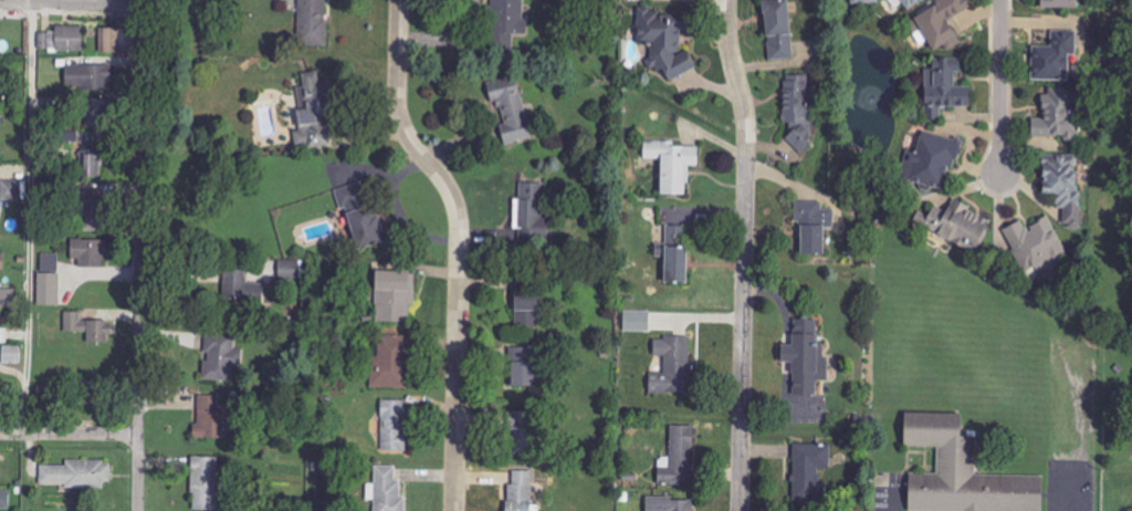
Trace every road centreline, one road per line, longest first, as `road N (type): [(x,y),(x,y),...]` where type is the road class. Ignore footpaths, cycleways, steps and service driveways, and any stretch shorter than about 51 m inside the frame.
road 1 (residential): [(455,510),(460,229),(452,197),(399,115),(399,0)]
road 2 (residential): [(741,510),(747,142),(727,0)]
road 3 (residential): [(138,0),(138,510)]
road 4 (residential): [(1001,0),(999,175)]
road 5 (residential): [(0,4),(138,8)]
road 6 (residential): [(0,434),(138,435)]

